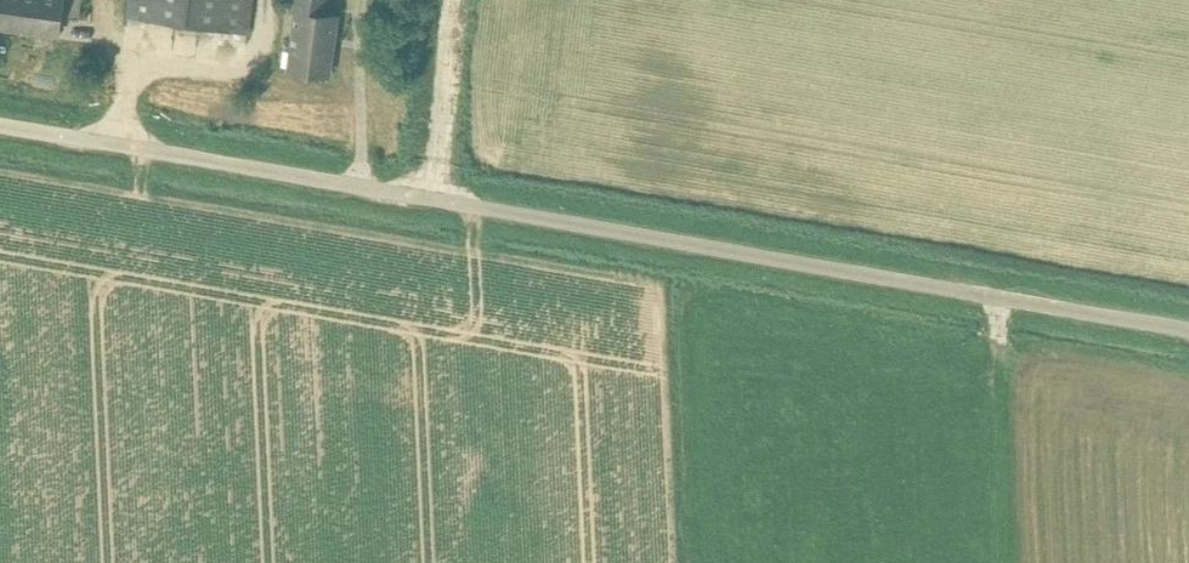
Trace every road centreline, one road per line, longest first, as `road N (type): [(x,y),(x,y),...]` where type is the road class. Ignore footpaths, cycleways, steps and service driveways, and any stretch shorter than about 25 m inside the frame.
road 1 (unclassified): [(1188,331),(0,125)]

